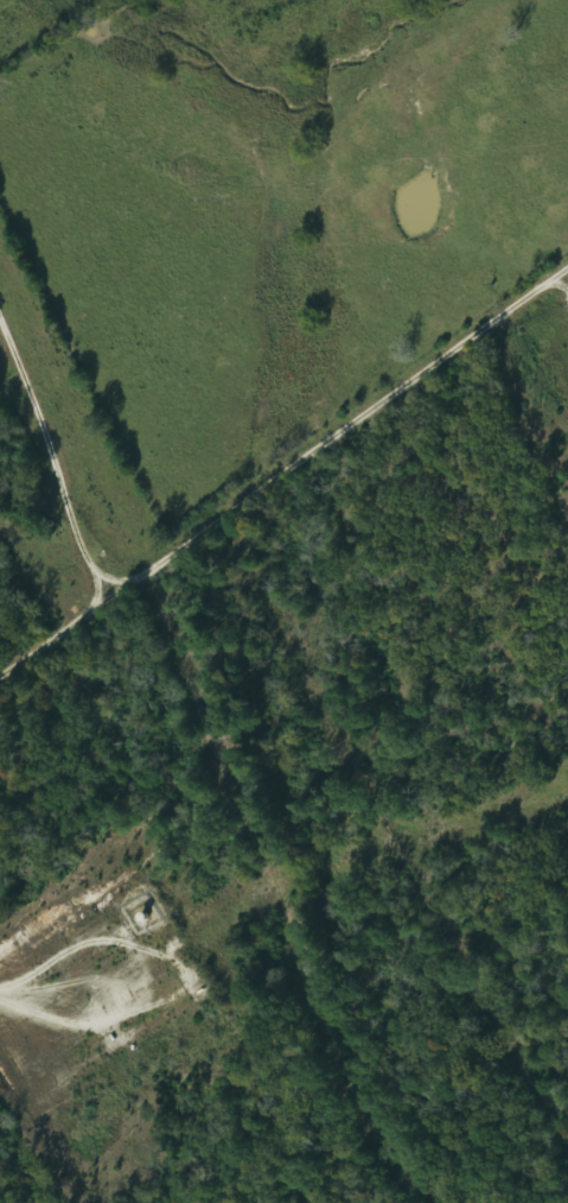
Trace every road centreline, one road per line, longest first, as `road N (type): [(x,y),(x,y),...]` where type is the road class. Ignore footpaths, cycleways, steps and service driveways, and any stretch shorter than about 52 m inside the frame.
road 1 (residential): [(492,1202),(262,728),(215,587),(0,146)]
road 2 (residential): [(0,731),(567,342)]

